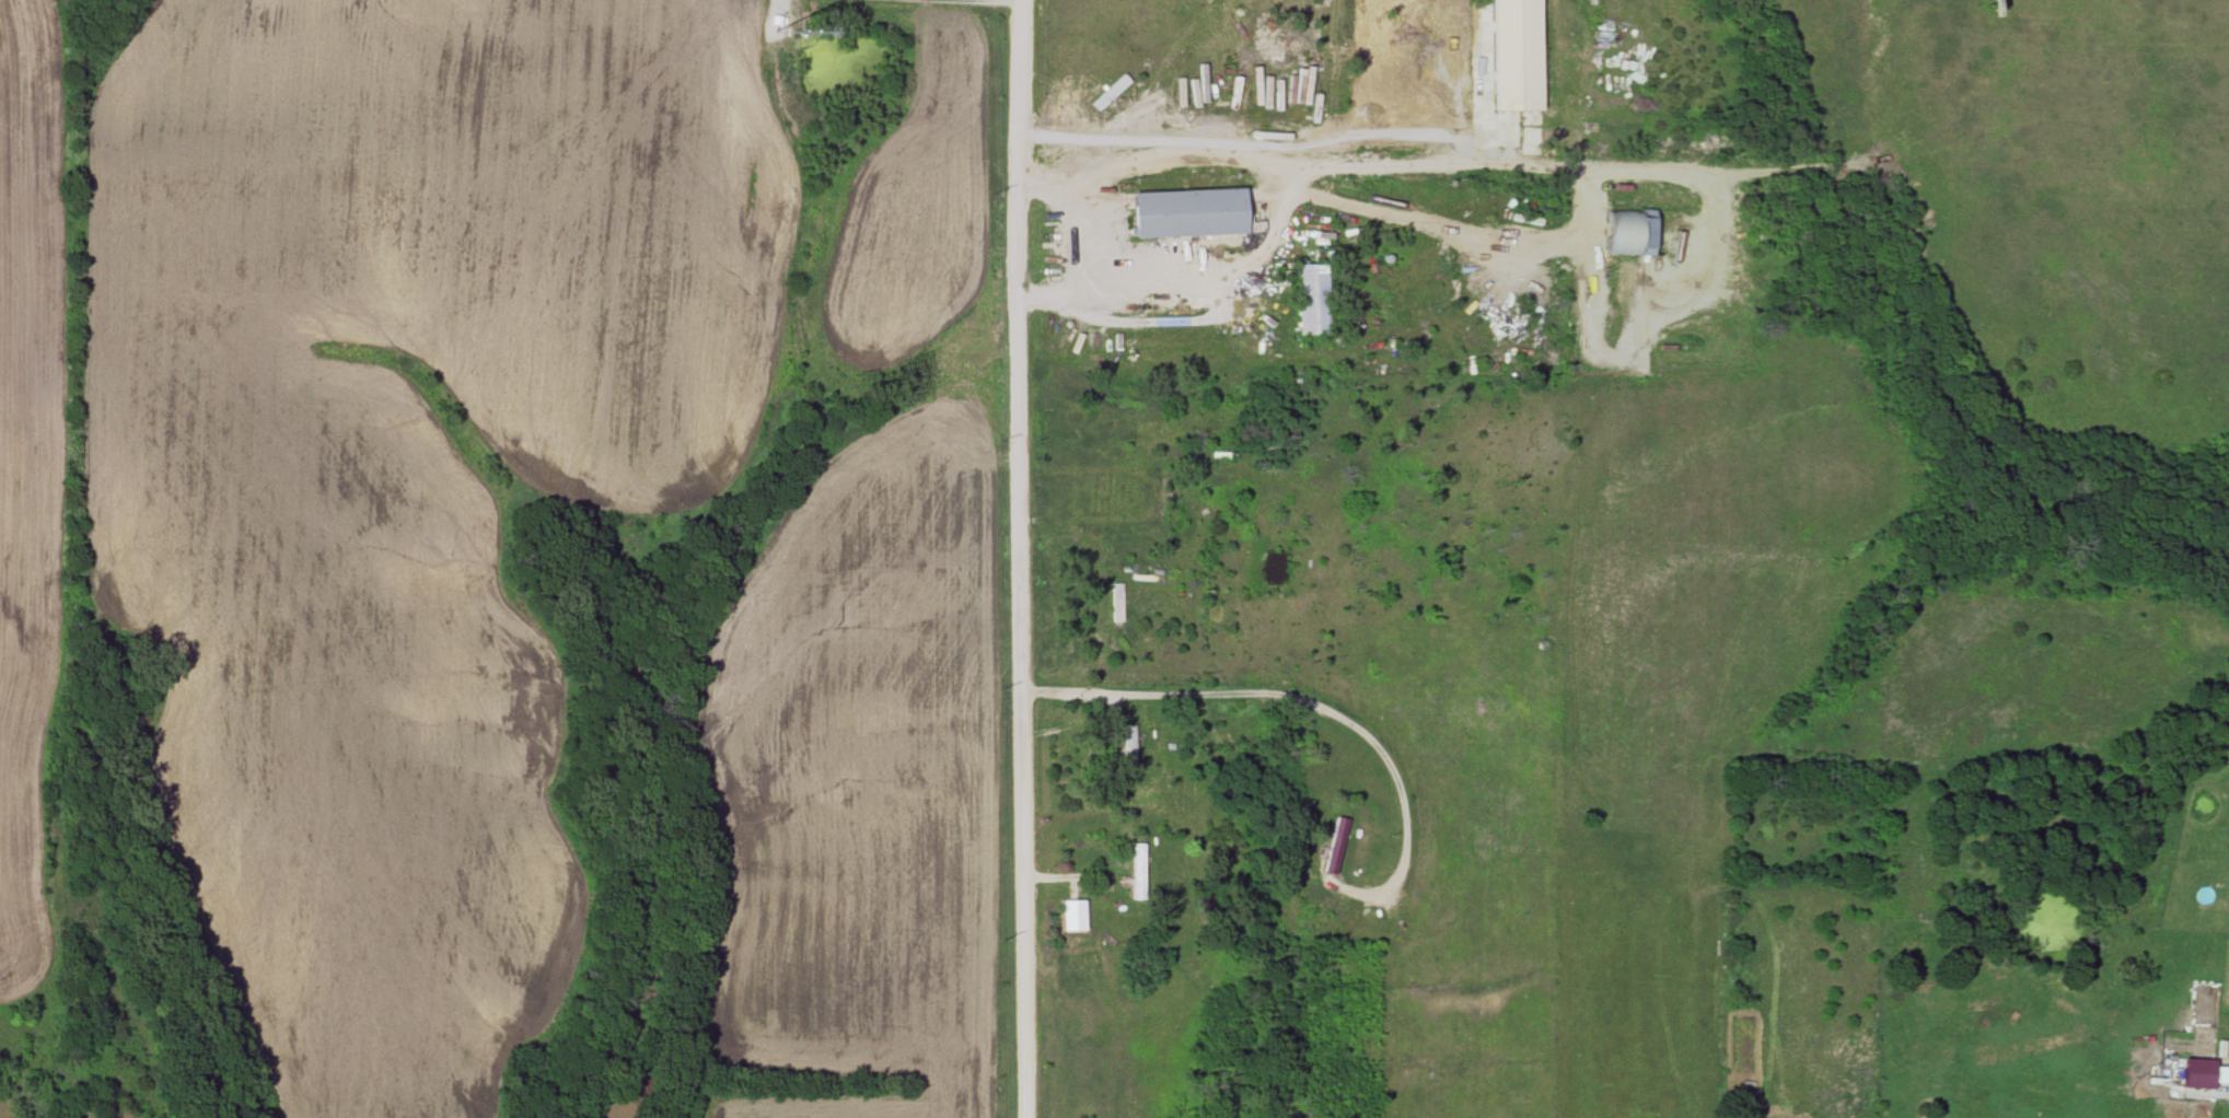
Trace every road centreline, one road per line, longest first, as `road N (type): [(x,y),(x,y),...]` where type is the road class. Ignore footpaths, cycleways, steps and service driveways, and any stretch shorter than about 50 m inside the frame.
road 1 (residential): [(1031,1117),(1018,229),(1022,0)]

